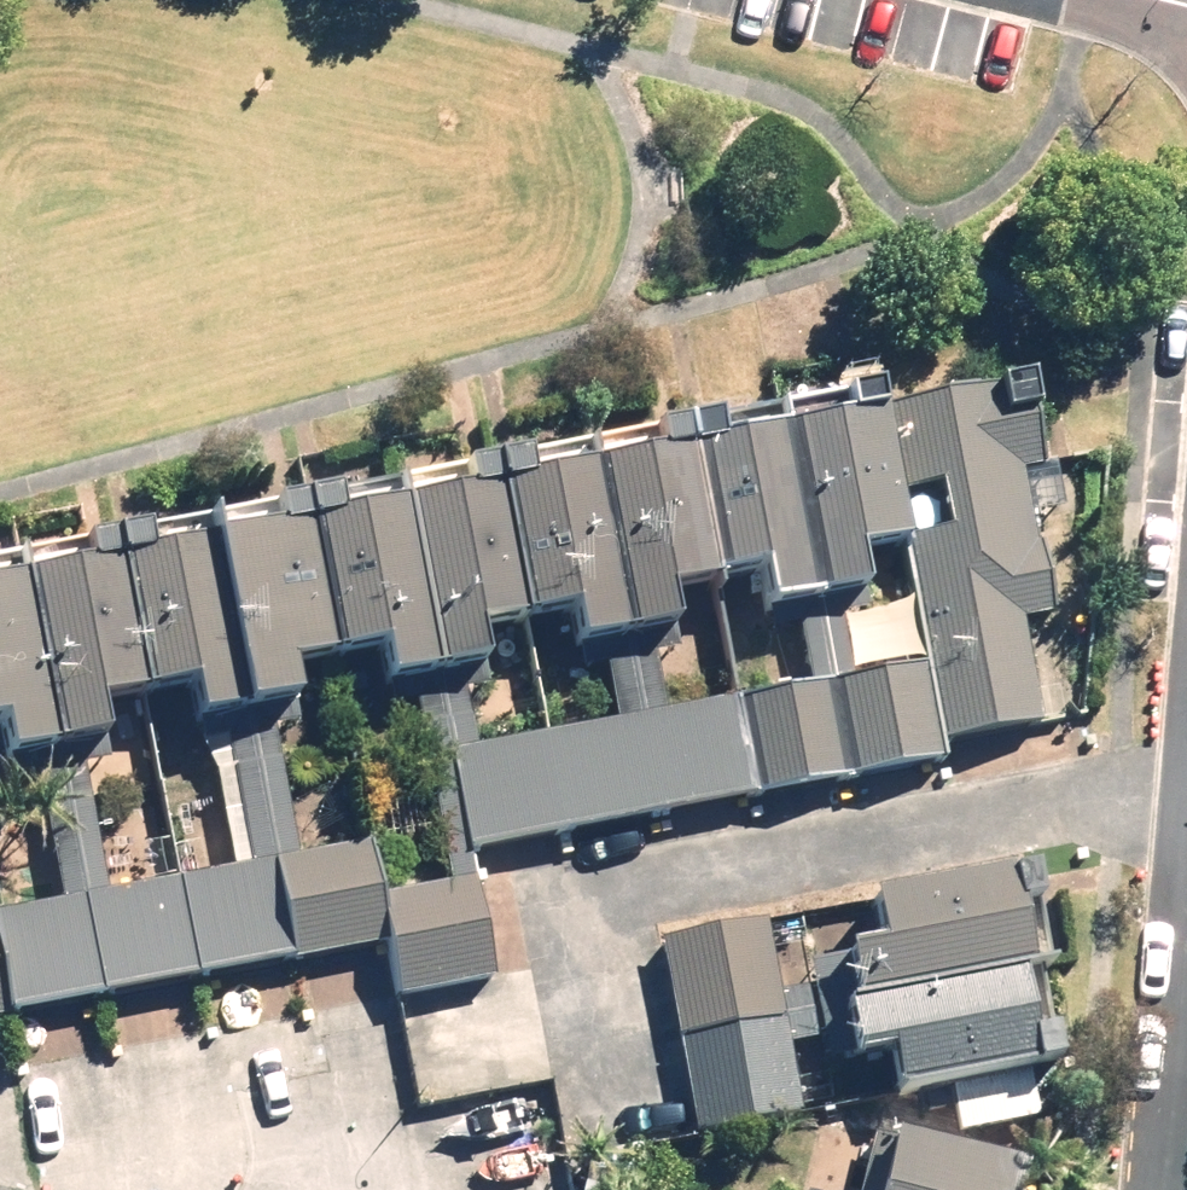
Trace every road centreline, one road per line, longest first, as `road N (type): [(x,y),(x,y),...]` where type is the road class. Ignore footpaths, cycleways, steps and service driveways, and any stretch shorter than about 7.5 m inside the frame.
road 1 (residential): [(1186,962),(1167,1189)]

